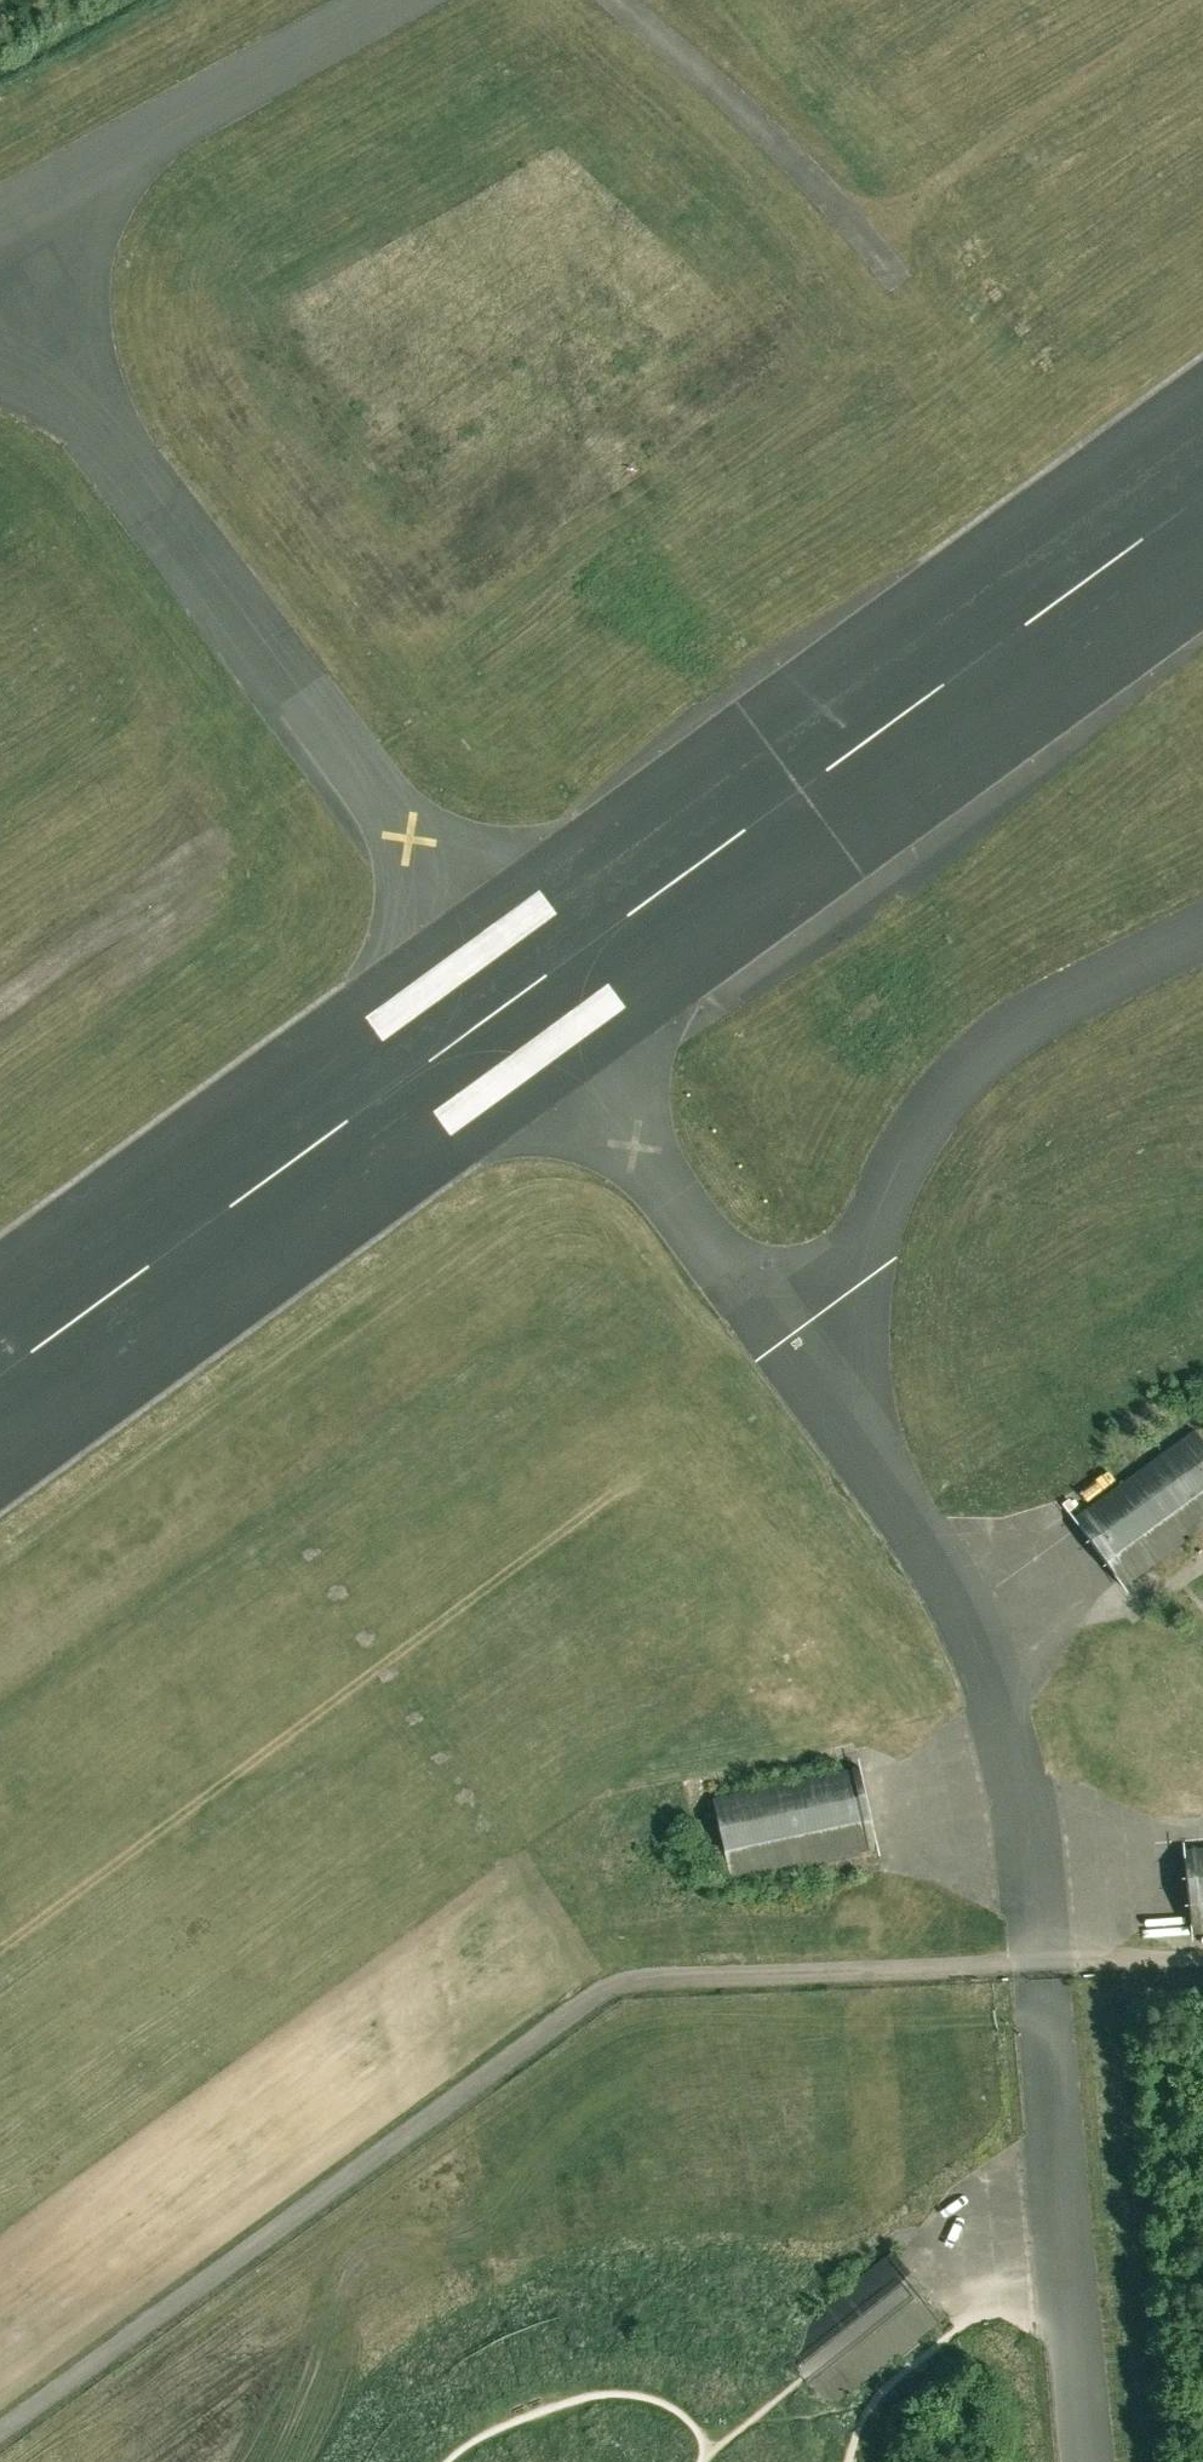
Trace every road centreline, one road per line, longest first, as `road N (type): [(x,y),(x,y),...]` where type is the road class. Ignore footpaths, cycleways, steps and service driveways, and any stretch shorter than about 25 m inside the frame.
road 1 (track): [(1202,1960),(617,1985),(0,2434)]

